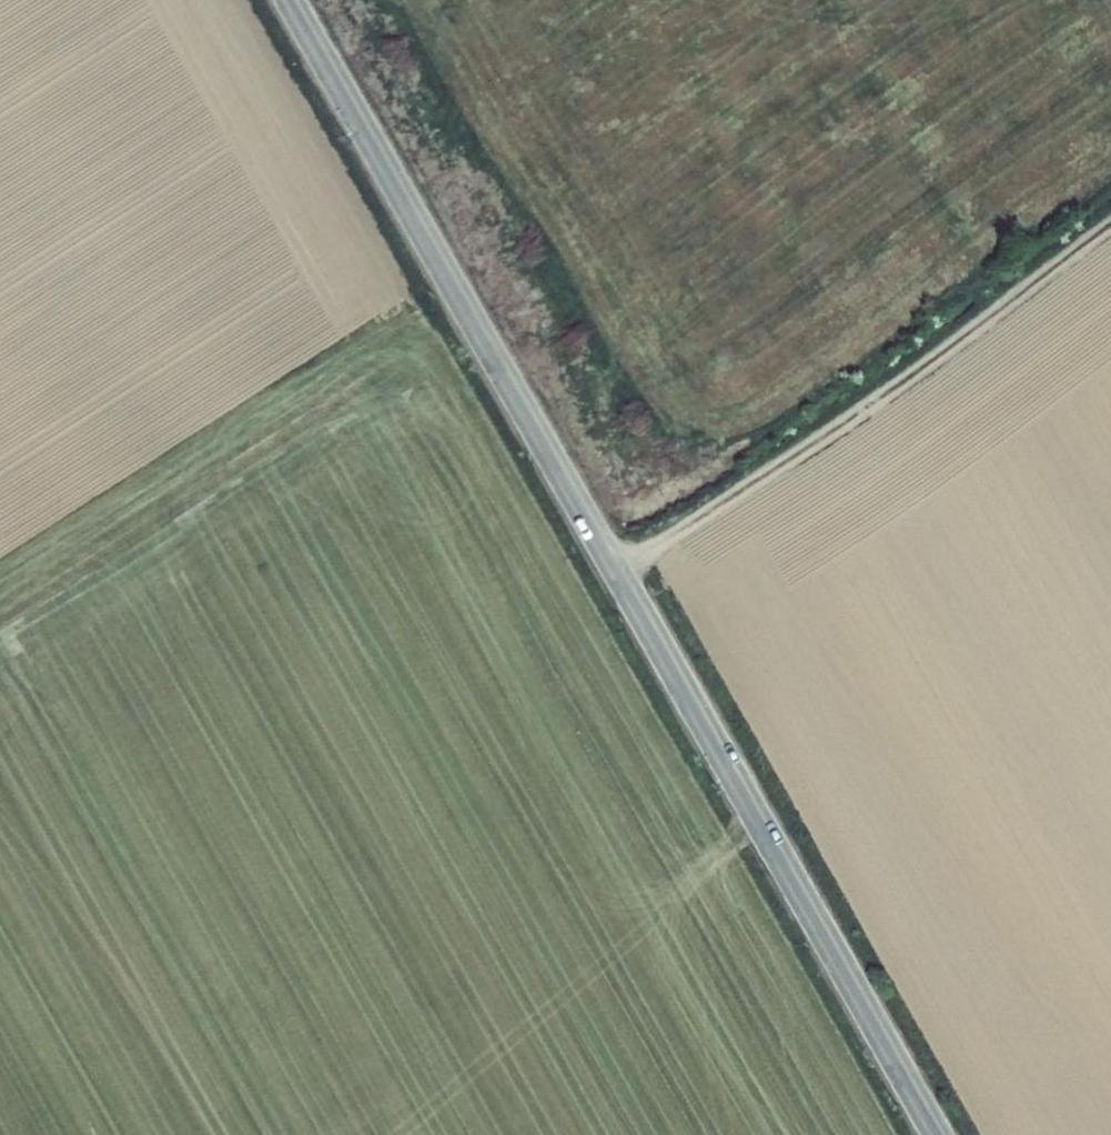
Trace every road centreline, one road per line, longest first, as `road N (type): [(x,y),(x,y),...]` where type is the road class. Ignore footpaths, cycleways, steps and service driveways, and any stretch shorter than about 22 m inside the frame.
road 1 (tertiary): [(938,1134),(287,0)]

